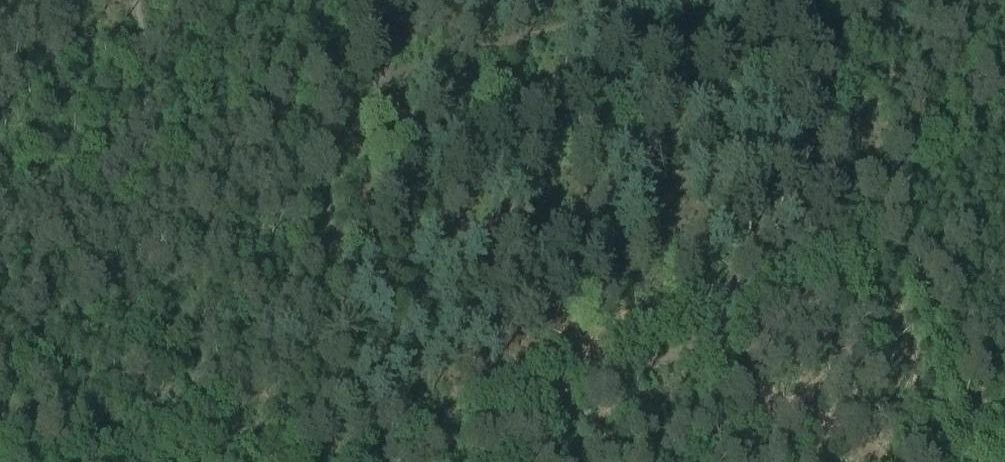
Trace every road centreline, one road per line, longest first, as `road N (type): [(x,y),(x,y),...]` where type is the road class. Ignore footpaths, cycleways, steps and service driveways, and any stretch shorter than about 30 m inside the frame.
road 1 (track): [(858,280),(386,461)]
road 2 (track): [(328,94),(663,0)]
road 3 (track): [(858,280),(827,150),(809,0)]
road 4 (track): [(903,268),(964,426)]

